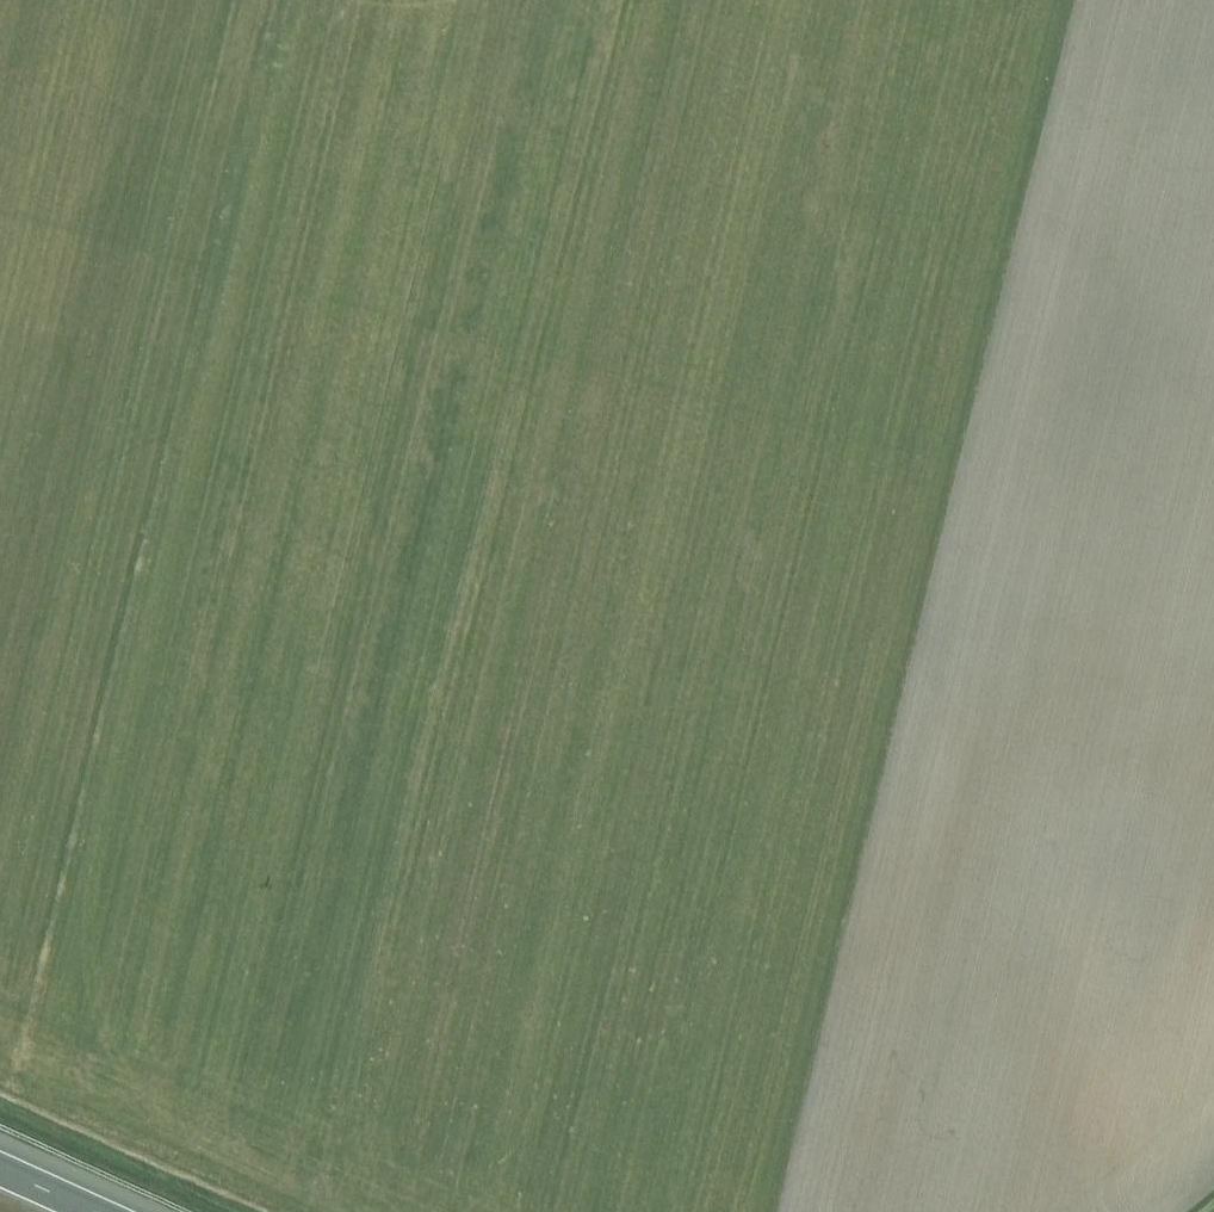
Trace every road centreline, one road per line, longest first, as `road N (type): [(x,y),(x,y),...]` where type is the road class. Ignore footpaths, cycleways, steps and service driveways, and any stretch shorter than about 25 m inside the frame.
road 1 (motorway): [(131,1211),(0,1153)]

